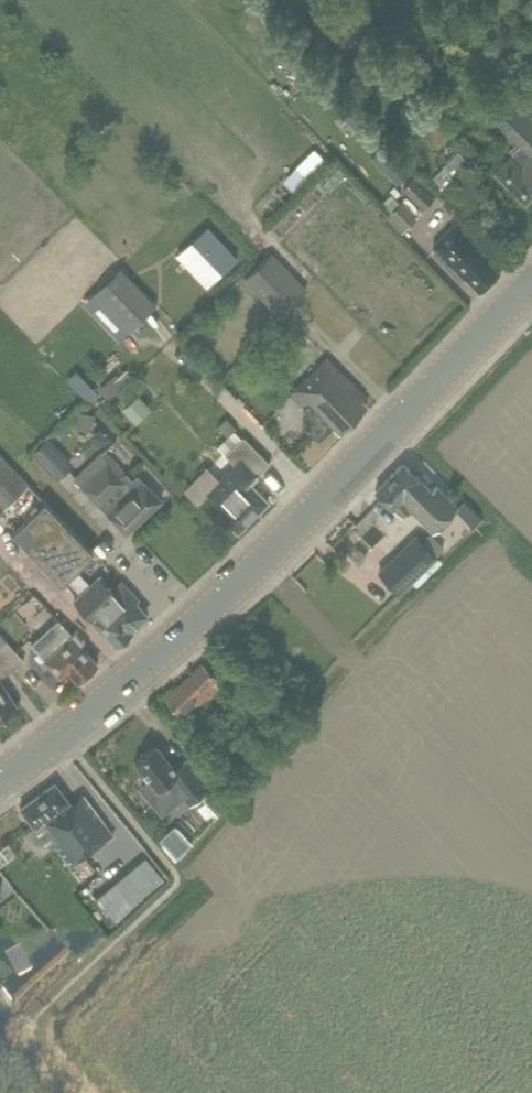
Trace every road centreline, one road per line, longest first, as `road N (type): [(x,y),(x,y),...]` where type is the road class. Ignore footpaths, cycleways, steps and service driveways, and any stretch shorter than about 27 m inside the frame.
road 1 (primary): [(0,779),(230,593),(531,280)]

